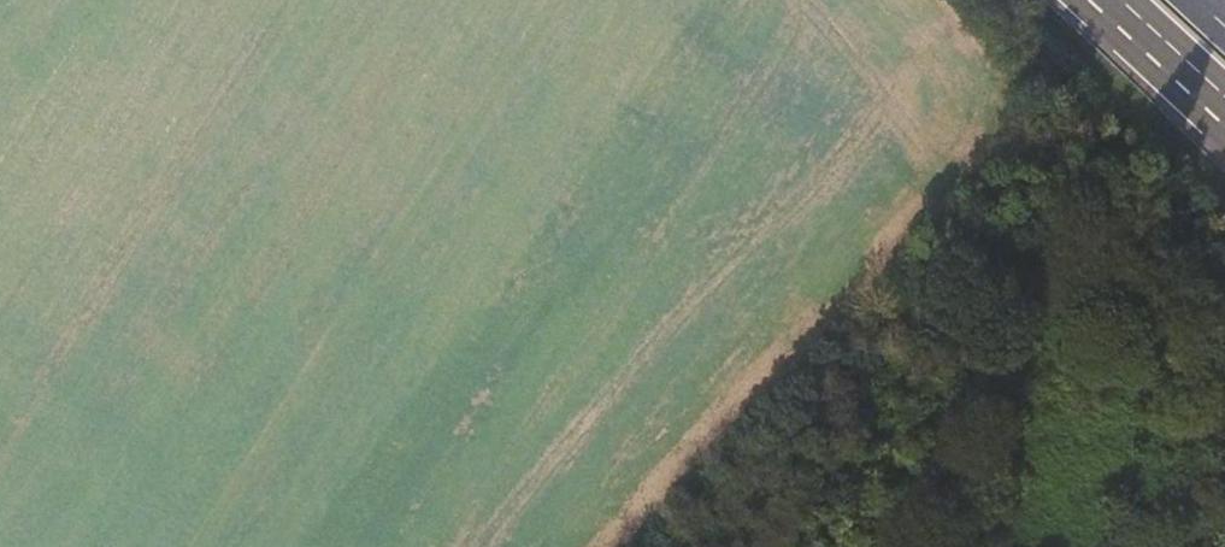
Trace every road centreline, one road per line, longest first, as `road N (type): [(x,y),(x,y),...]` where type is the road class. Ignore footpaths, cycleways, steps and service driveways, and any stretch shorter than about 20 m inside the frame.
road 1 (trunk): [(1108,0),(1224,109)]

